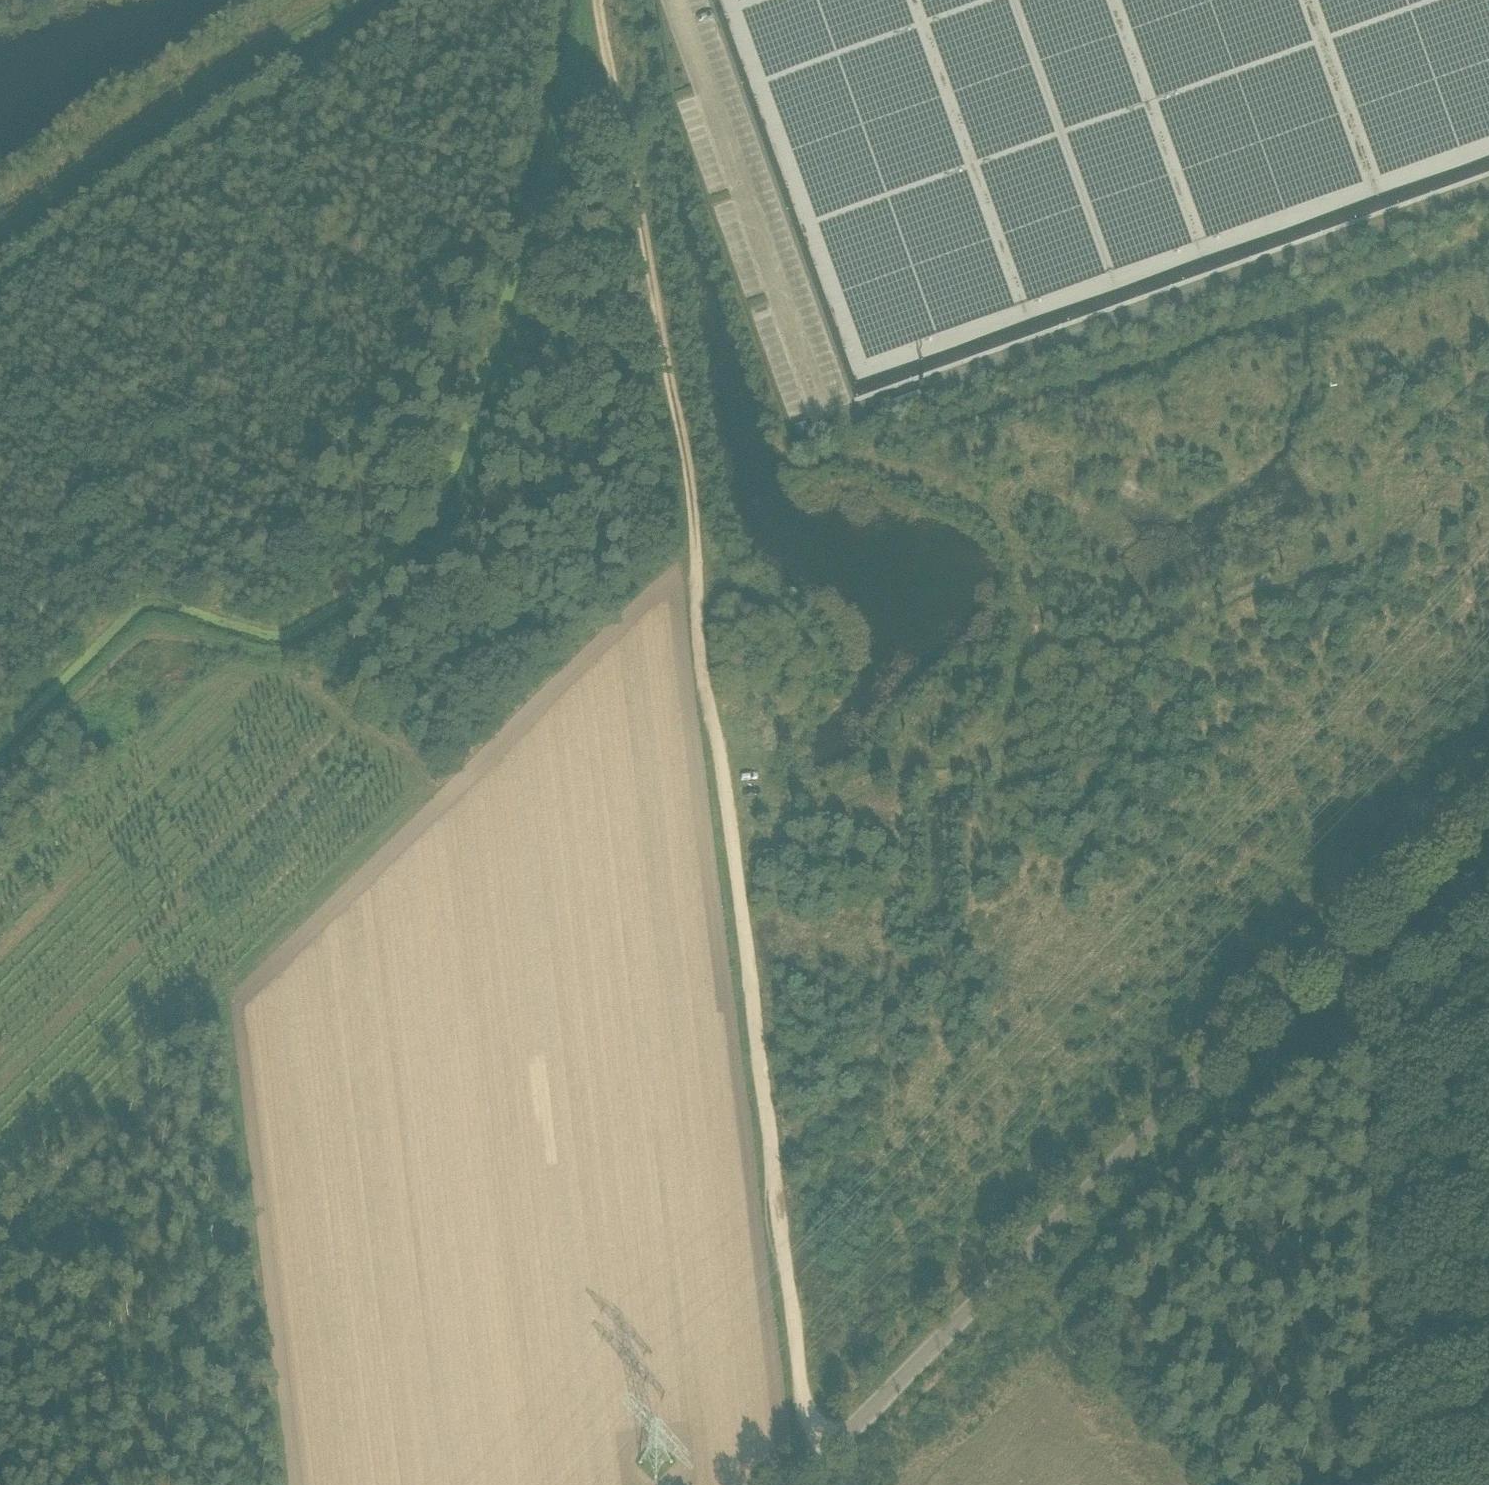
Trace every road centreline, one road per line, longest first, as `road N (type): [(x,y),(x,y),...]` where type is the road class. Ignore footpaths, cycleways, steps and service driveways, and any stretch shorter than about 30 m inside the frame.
road 1 (track): [(825,1455),(689,496),(606,41)]
road 2 (unclassified): [(795,1484),(1488,789)]
road 3 (track): [(0,290),(103,209),(356,51),(421,0)]
road 4 (track): [(1375,1484),(1364,1055)]
road 5 (track): [(339,0),(0,216)]
road 6 (track): [(1364,1055),(1352,928)]

